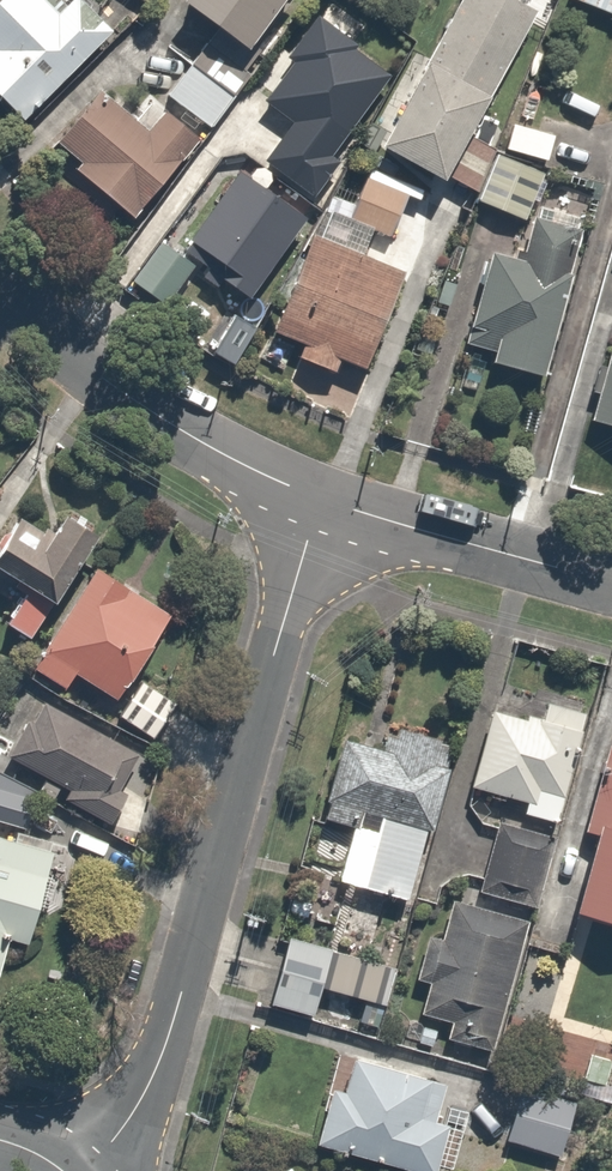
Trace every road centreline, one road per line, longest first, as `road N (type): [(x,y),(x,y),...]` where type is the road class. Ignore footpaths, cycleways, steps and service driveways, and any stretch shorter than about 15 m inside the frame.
road 1 (residential): [(320,499),(159,1067),(111,1144),(79,1170)]
road 2 (residential): [(0,290),(86,370),(171,424),(320,499)]
road 3 (residential): [(320,499),(611,588)]

